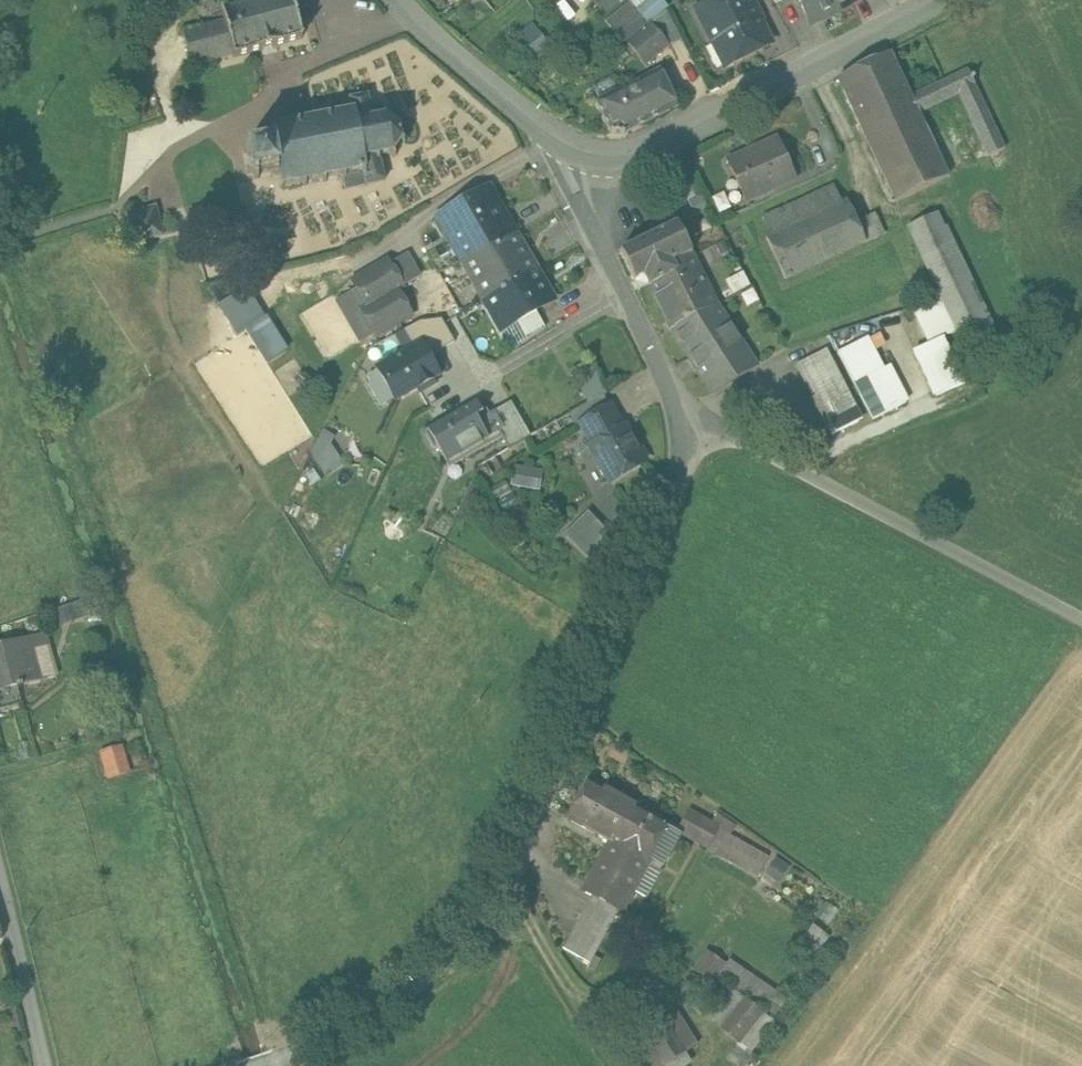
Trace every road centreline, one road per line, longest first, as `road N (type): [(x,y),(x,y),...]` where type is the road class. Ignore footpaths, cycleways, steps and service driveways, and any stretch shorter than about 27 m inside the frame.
road 1 (unclassified): [(684,421),(671,504),(637,593),(482,923),(371,1020),(252,1065)]
road 2 (unclassified): [(1081,616),(736,433),(684,421)]
road 3 (tertiary): [(583,156),(631,157),(655,148),(938,0)]
road 4 (unclassified): [(583,156),(591,219),(684,421)]
road 5 (residential): [(583,156),(561,147),(401,0)]
road 6 (residential): [(48,1065),(0,885)]

